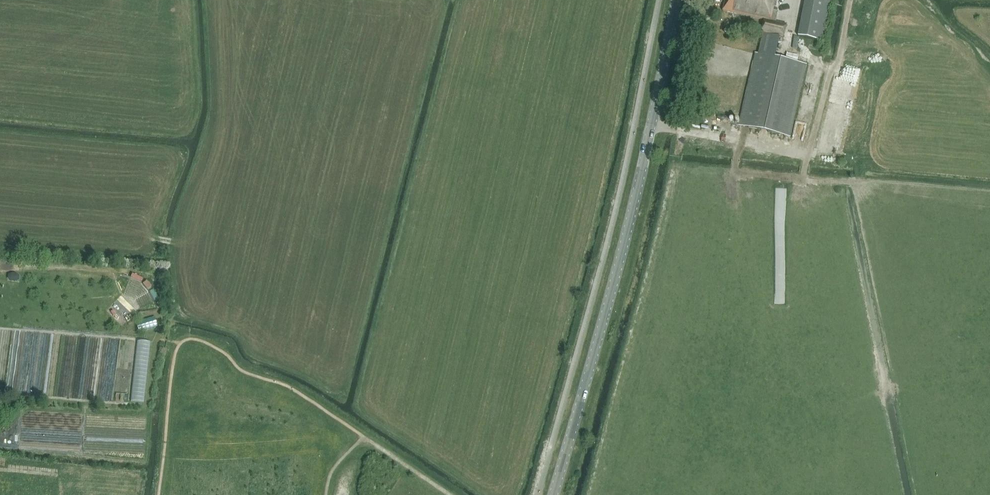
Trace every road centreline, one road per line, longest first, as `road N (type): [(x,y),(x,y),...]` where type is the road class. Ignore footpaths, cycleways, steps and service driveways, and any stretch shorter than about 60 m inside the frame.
road 1 (secondary): [(554,494),(632,214),(679,0)]

